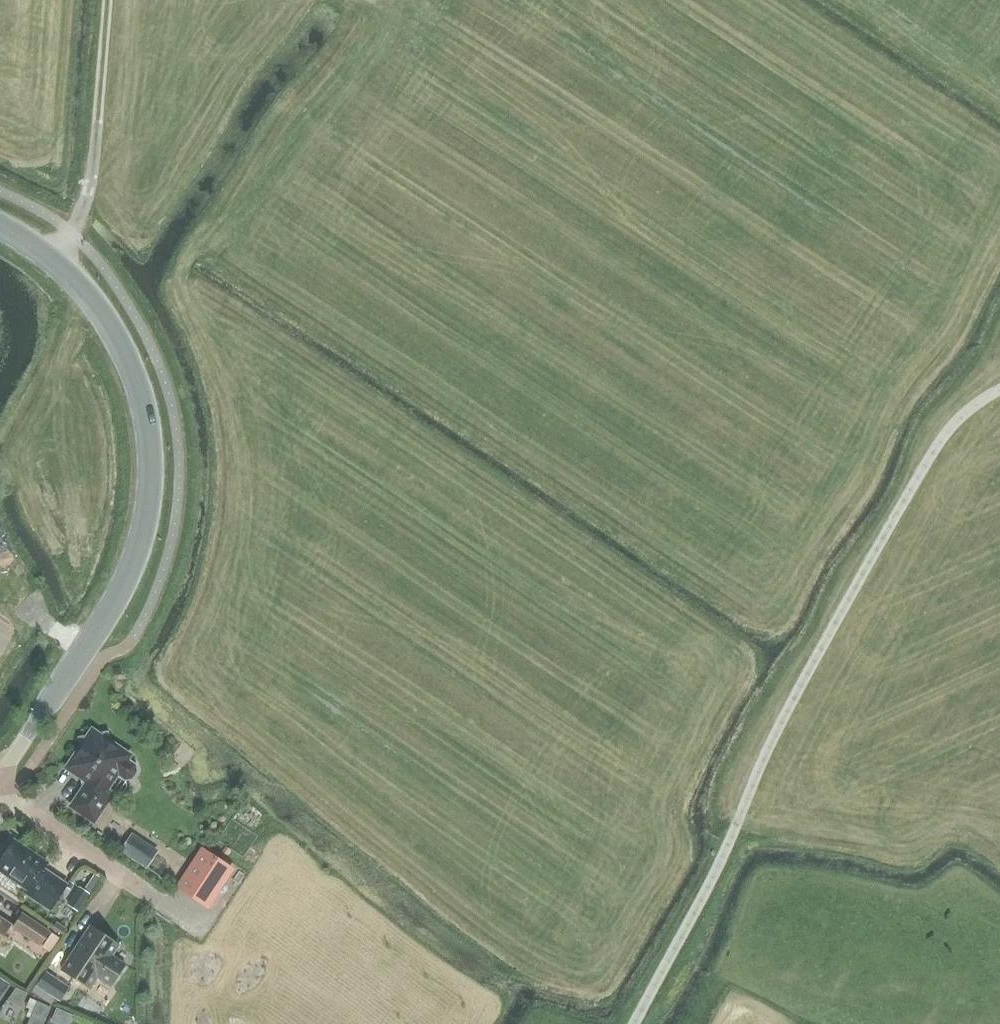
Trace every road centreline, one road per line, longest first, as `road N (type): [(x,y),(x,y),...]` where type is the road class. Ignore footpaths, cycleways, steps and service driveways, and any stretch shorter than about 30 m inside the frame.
road 1 (unclassified): [(629,1023),(949,430)]
road 2 (tertiary): [(0,773),(124,582),(142,533),(150,450),(138,384),(105,318),(54,262),(0,226)]
road 3 (track): [(54,262),(92,170),(109,0)]
road 4 (residential): [(0,793),(150,895)]

